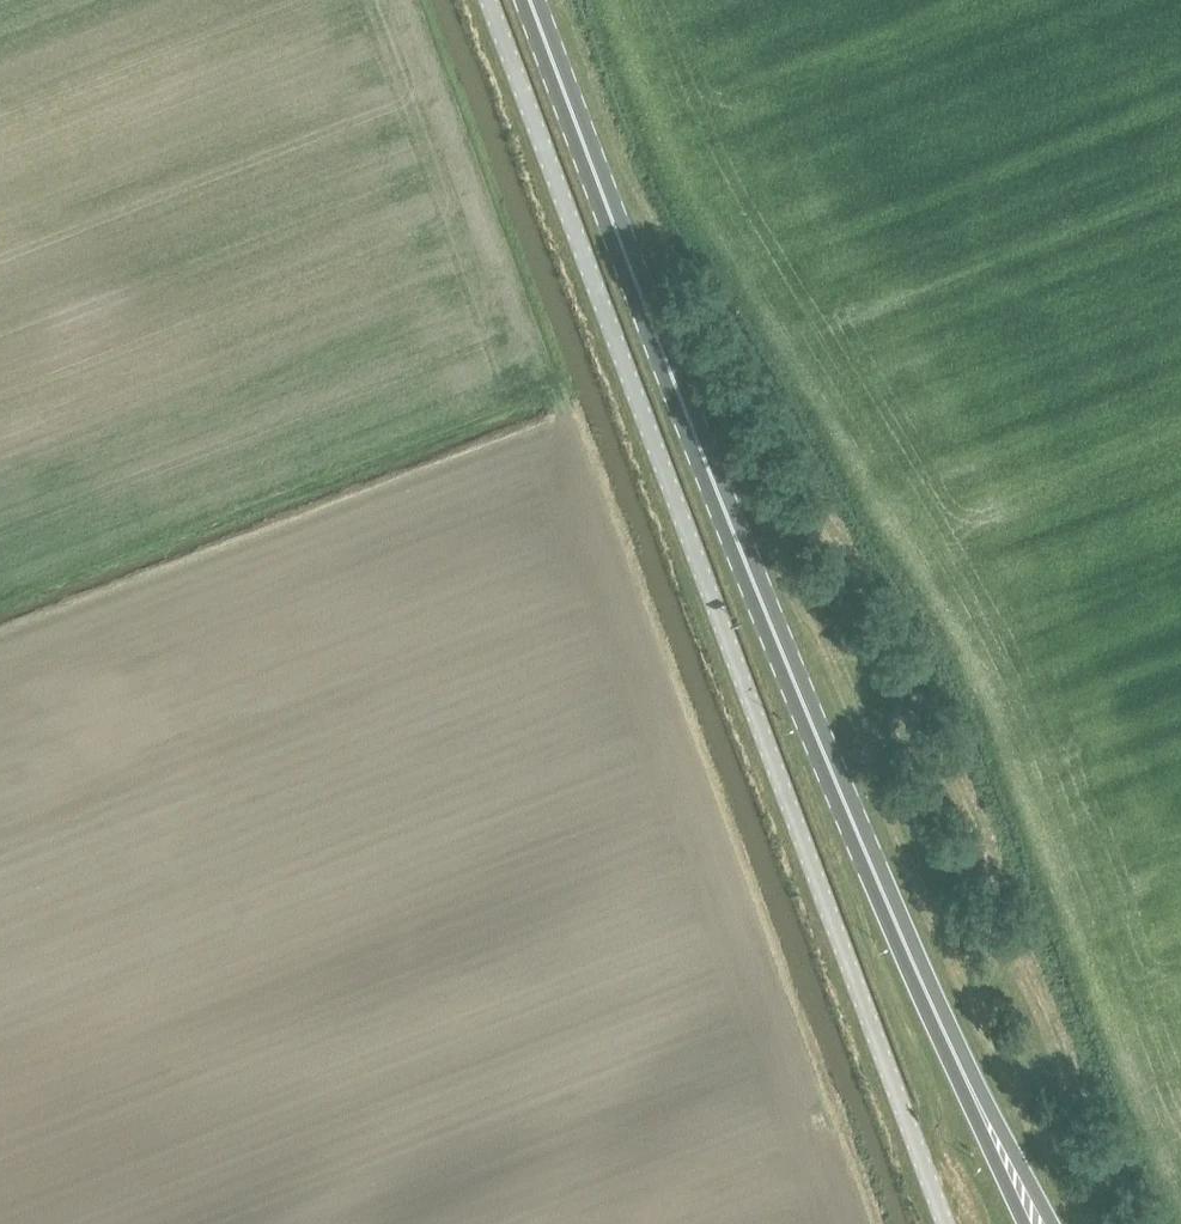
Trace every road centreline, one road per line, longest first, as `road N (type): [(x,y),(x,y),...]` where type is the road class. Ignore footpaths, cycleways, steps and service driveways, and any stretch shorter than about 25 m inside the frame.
road 1 (unclassified): [(947,1223),(489,0)]
road 2 (primary): [(981,1112),(789,671),(534,0)]
road 3 (primary): [(1045,1223),(981,1112)]
road 4 (primary): [(981,1112),(1029,1223)]

